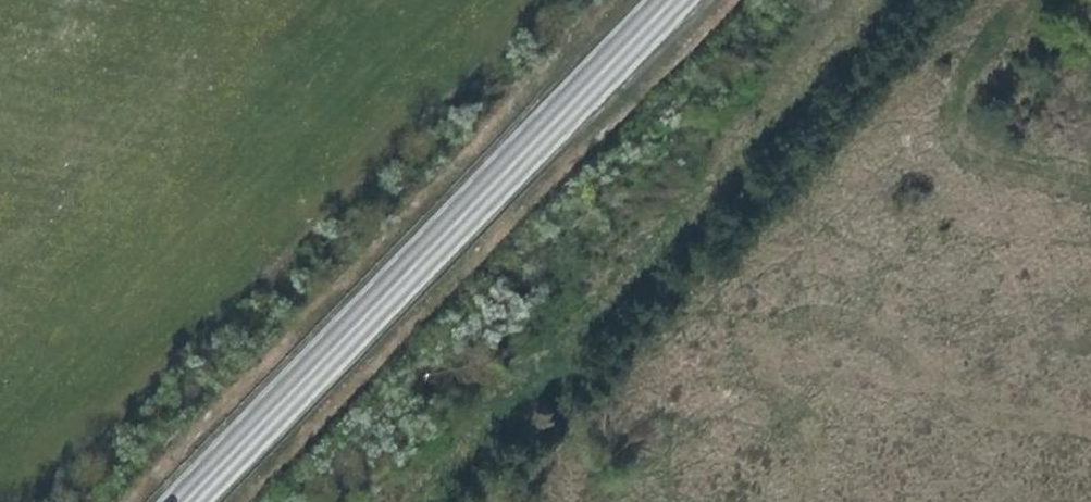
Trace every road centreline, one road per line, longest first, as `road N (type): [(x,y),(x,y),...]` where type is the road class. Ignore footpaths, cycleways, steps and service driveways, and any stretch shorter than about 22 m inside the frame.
road 1 (primary): [(183,501),(671,0)]

